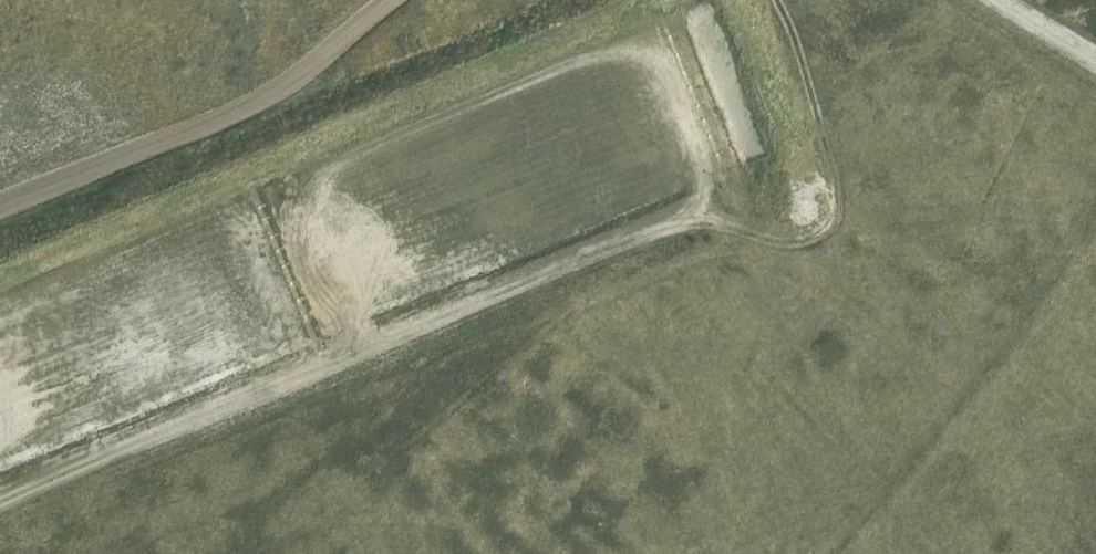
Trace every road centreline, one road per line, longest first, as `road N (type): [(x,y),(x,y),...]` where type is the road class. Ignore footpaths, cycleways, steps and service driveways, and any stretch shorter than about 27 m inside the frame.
road 1 (track): [(0,501),(683,224),(709,222),(800,248),(814,244),(839,211),(835,177),(778,0)]
road 2 (track): [(385,0),(316,66),(241,115),(0,210)]

